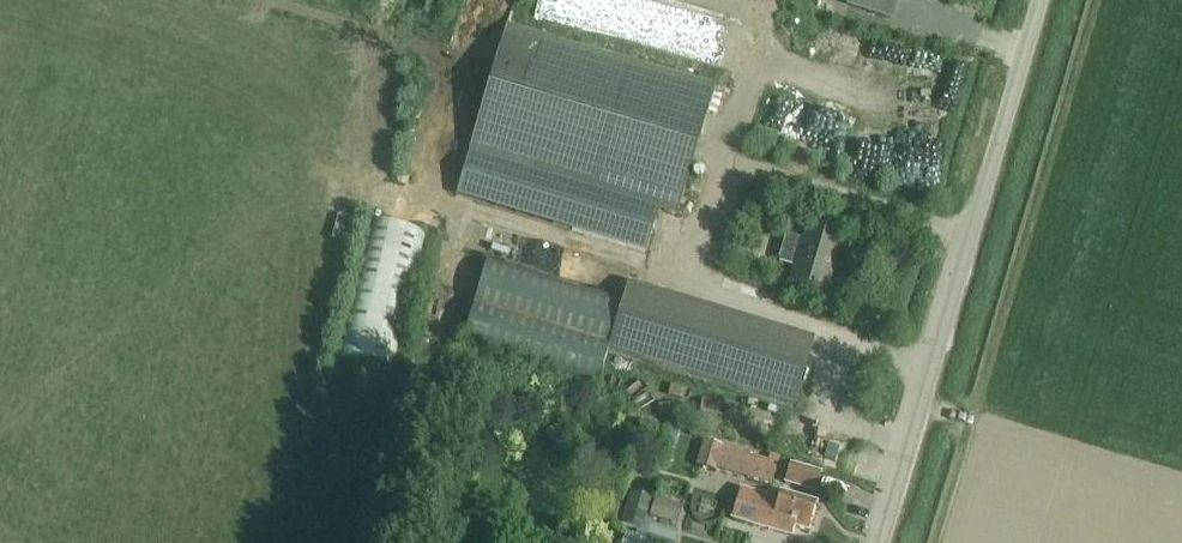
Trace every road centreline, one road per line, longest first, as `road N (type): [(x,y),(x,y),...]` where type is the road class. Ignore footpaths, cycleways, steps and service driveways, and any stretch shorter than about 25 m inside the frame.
road 1 (unclassified): [(880,542),(1040,0)]

